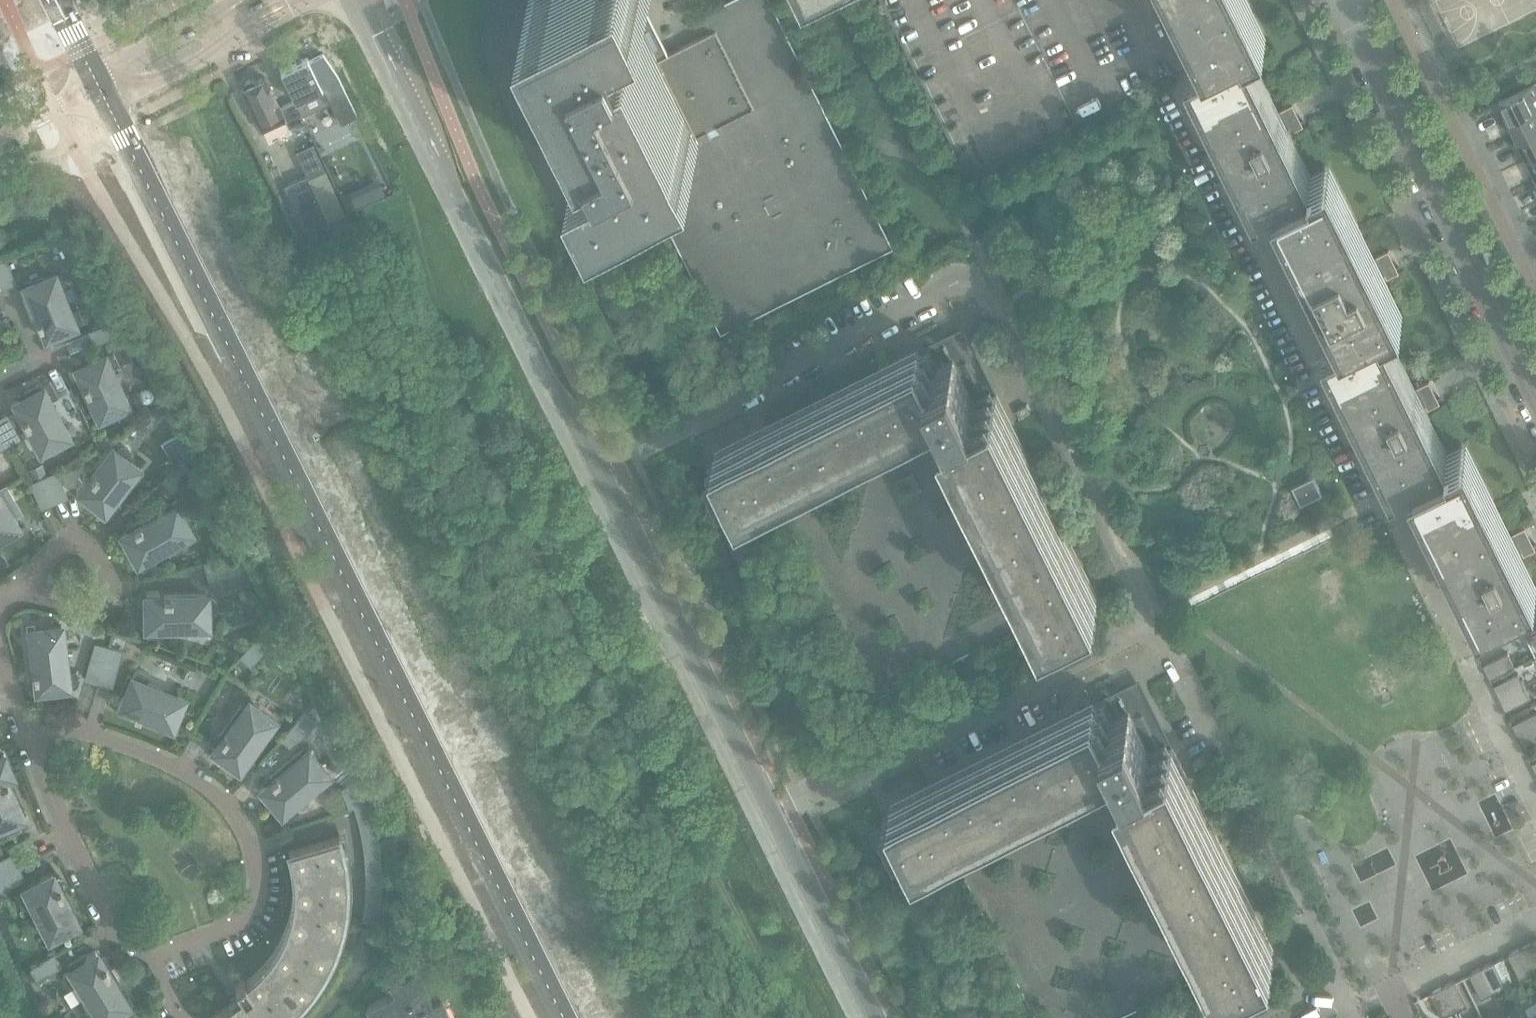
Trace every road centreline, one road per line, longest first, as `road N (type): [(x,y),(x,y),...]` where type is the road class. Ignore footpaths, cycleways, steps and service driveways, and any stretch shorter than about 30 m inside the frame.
road 1 (residential): [(590,470),(976,293),(1150,635),(761,815)]
road 2 (secondary): [(107,101),(557,1017)]
road 3 (residential): [(25,726),(119,745),(173,765),(226,806),(254,850),(256,891),(241,923),(151,952),(102,901),(69,837)]
road 4 (secondary): [(590,470),(356,0)]
road 5 (tertiary): [(1535,392),(1342,0)]
road 6 (secondary): [(761,815),(590,470)]
road 7 (tertiary): [(107,101),(317,0)]
road 8 (secondary): [(862,1017),(761,815)]
road 9 (residential): [(42,583),(53,603),(87,610),(105,595),(110,572),(99,552),(77,543),(54,551),(42,571)]
road 10 (tertiary): [(223,0),(94,76)]

